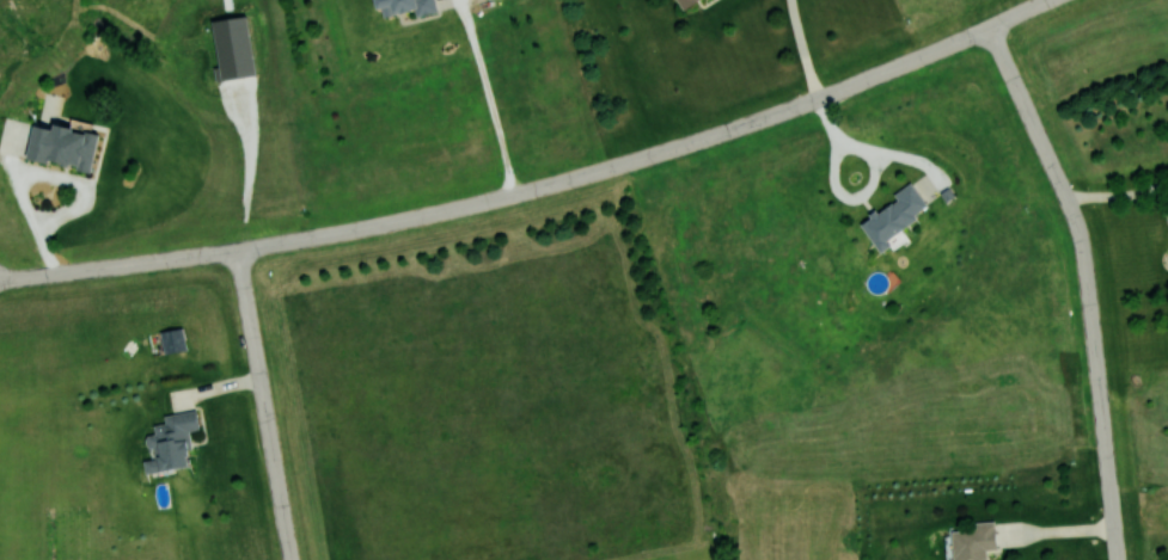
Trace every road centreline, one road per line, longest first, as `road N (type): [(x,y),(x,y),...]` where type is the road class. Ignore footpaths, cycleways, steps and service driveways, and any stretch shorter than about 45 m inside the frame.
road 1 (residential): [(1060,0),(790,113),(540,187),(378,227),(0,280)]
road 2 (residential): [(993,30),(1087,244),(1123,559)]
road 3 (residential): [(237,251),(291,559)]

